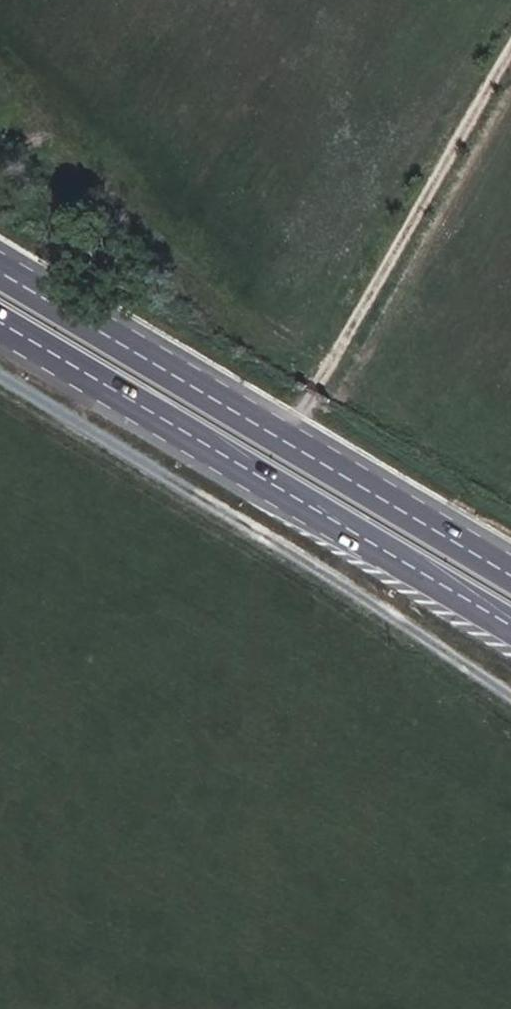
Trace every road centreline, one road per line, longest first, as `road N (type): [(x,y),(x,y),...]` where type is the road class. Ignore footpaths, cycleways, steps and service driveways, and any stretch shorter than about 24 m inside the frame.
road 1 (unclassified): [(0,379),(510,698)]
road 2 (primary): [(510,575),(0,266)]
road 3 (primary): [(0,322),(510,625)]
road 4 (track): [(285,438),(510,64)]

